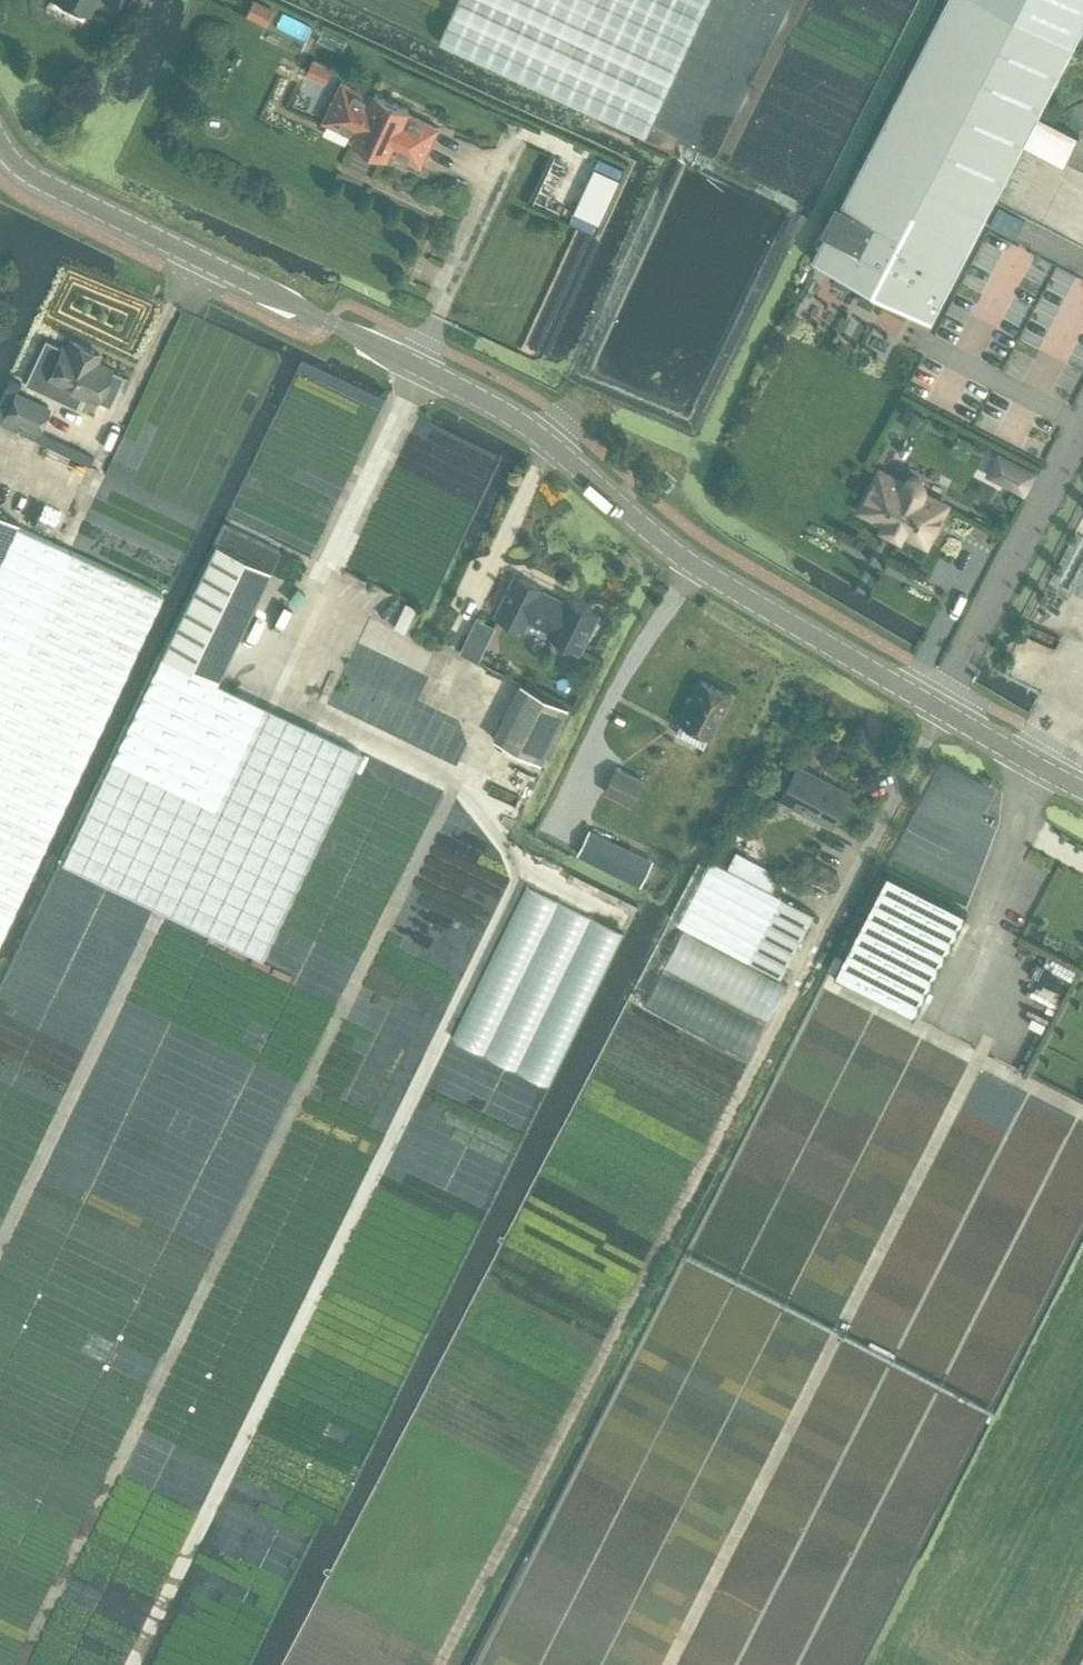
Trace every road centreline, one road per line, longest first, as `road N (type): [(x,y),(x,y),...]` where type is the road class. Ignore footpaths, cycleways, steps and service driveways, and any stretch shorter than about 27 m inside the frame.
road 1 (tertiary): [(1082,792),(690,566),(554,437),(65,197),(12,157),(0,136)]

